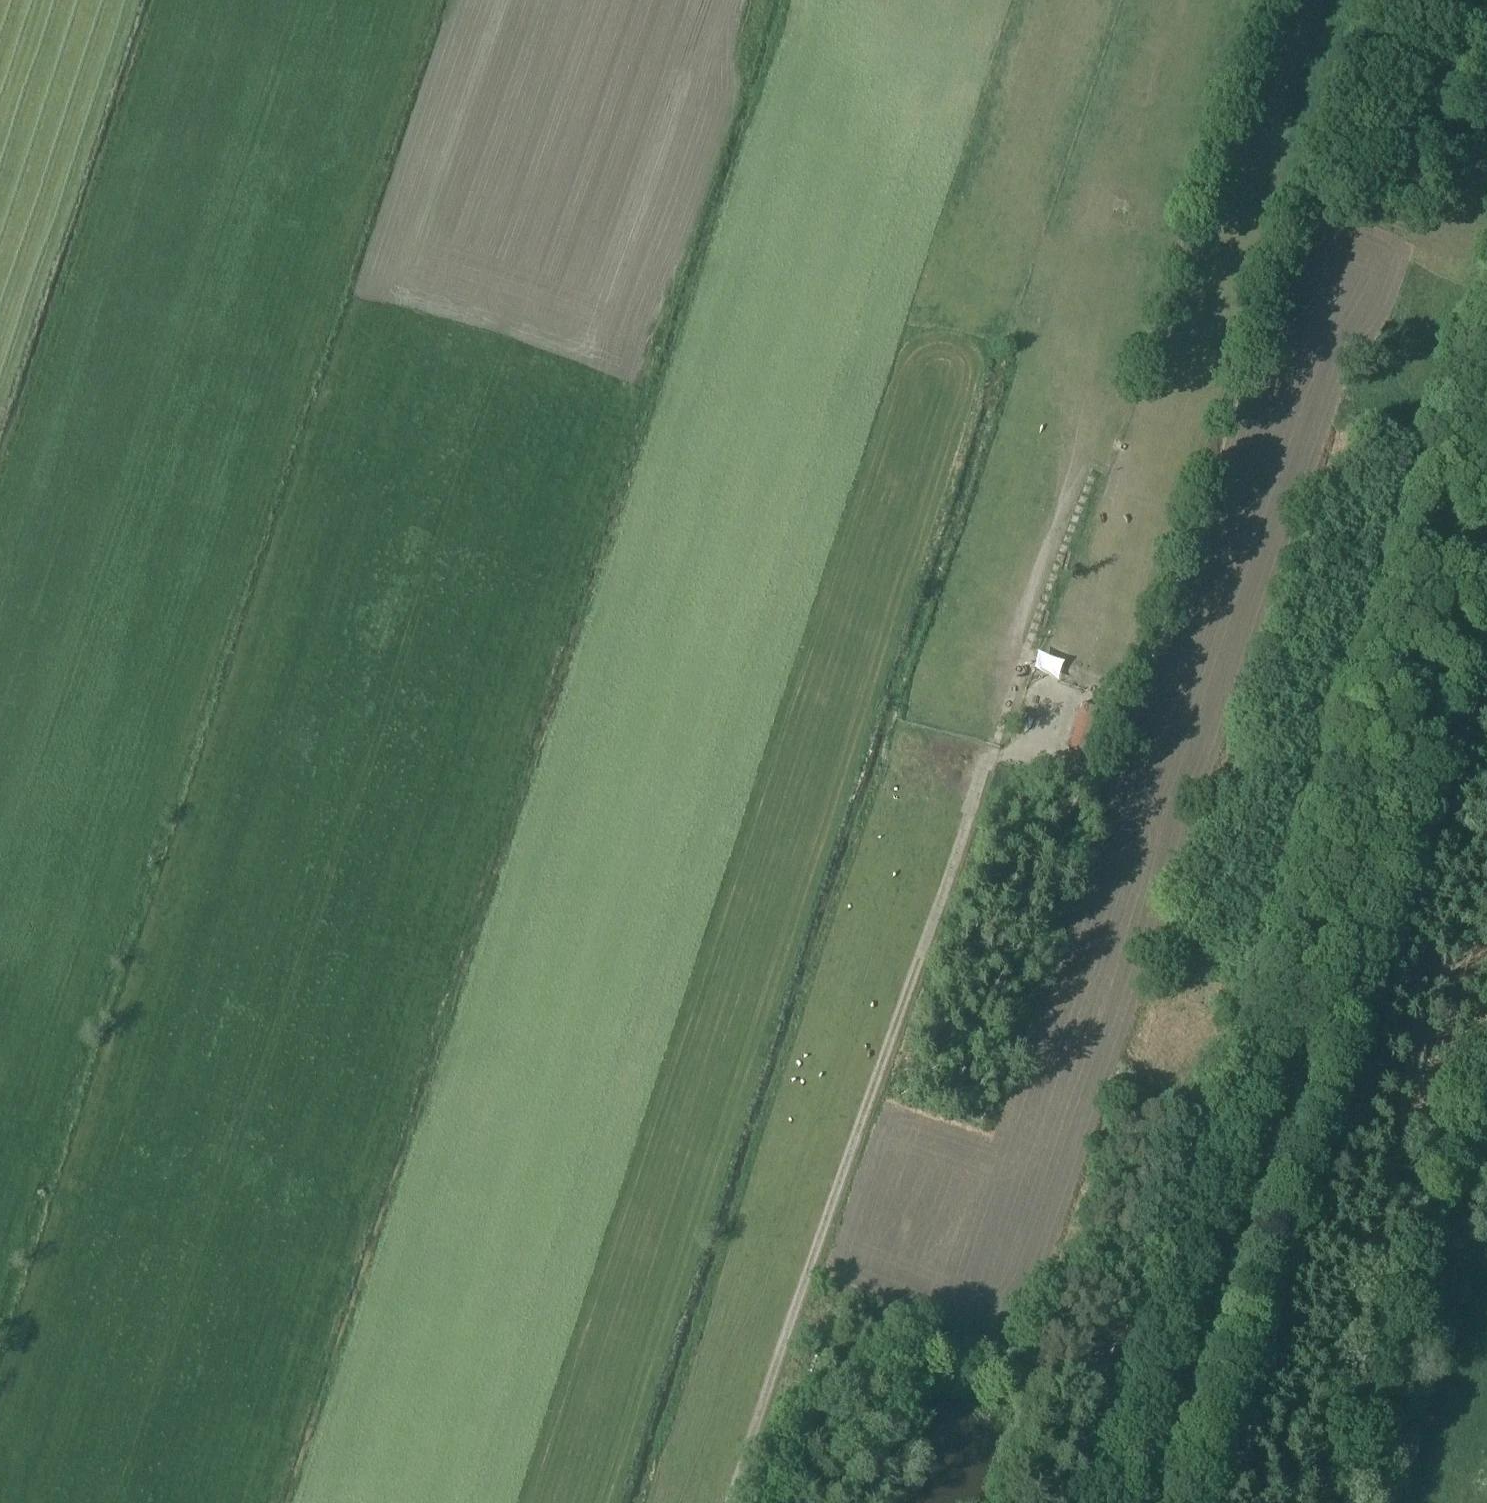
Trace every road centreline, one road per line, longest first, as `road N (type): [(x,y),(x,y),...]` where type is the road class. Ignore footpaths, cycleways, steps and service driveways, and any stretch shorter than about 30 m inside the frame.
road 1 (track): [(1486,451),(1143,1502)]
road 2 (track): [(992,750),(730,1502)]

